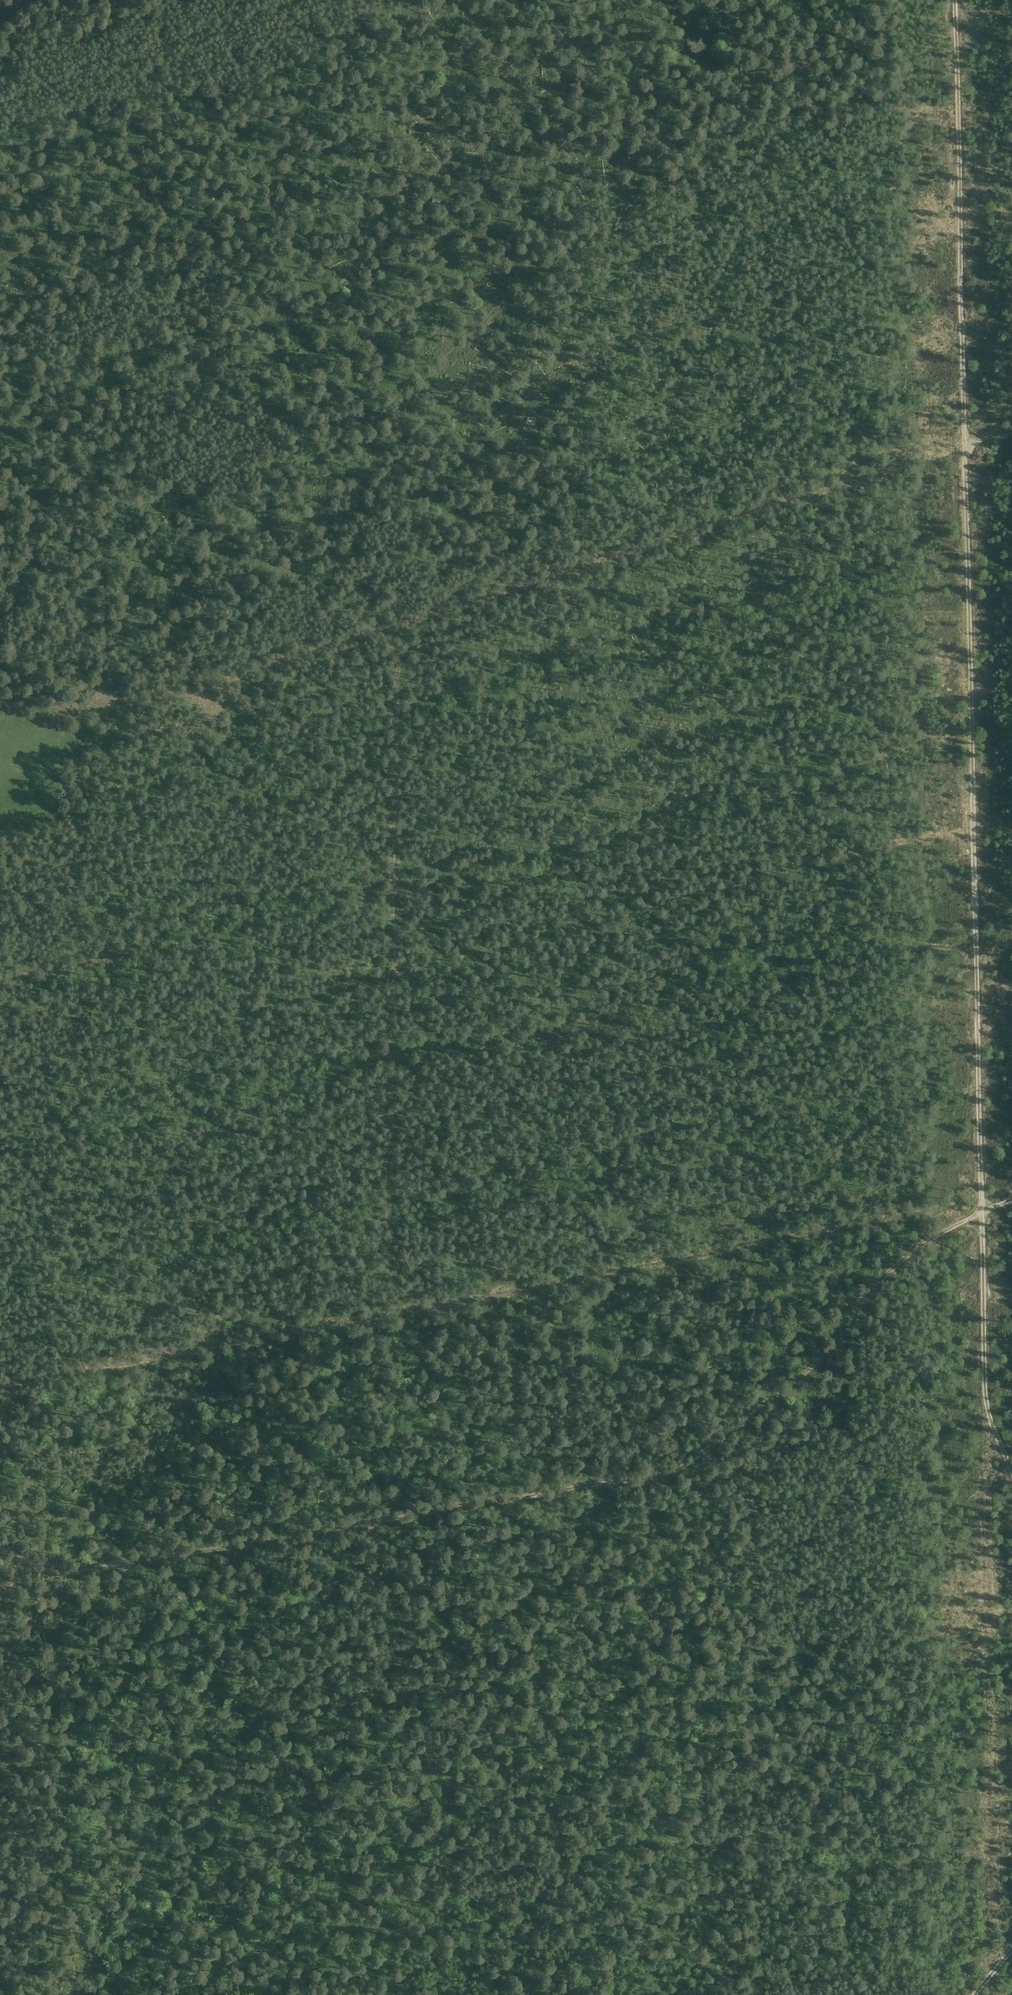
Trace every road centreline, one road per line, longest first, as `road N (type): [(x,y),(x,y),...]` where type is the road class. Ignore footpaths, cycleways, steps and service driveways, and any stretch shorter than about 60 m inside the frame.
road 1 (track): [(952,0),(982,1212)]
road 2 (track): [(0,1547),(69,1574),(673,1471),(808,1370),(865,1292),(982,1212)]
road 3 (track): [(982,1212),(984,1394),(1011,1465)]

